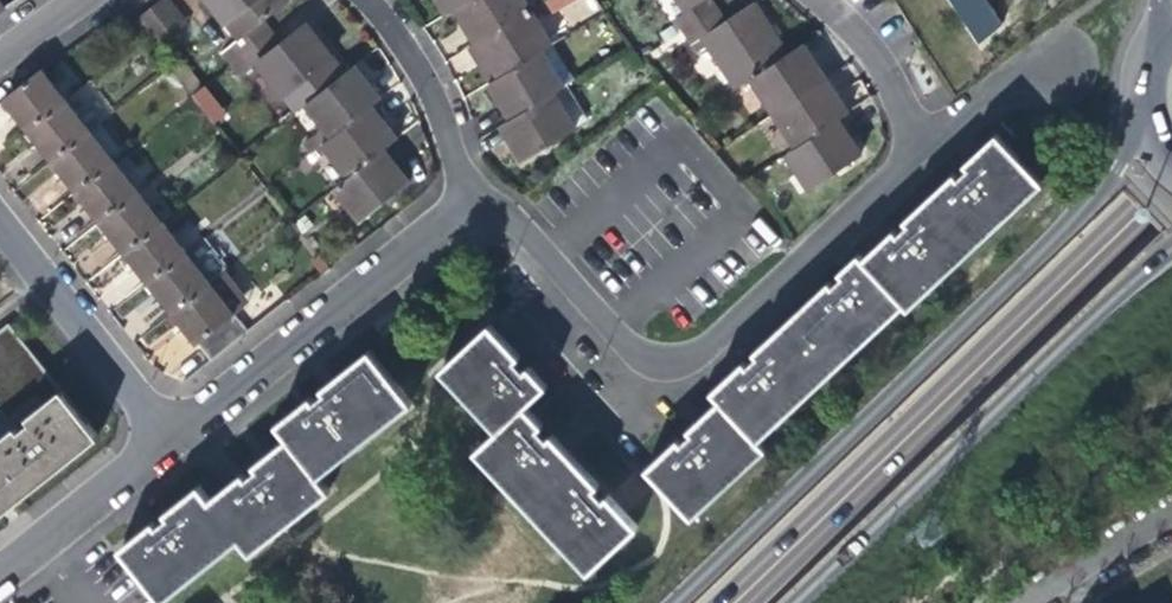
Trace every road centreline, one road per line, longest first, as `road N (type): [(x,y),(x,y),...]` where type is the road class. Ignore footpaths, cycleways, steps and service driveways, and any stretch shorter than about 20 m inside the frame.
road 1 (trunk): [(1148,108),(1118,168),(671,602)]
road 2 (trunk): [(1171,154),(701,602)]
road 3 (residential): [(927,144),(699,355),(673,362),(649,361),(615,337),(506,216),(472,199)]
road 4 (trunk): [(744,602),(1171,189)]
road 5 (trunk): [(796,602),(1171,249)]
road 6 (residential): [(164,436),(472,199)]
road 7 (residential): [(164,436),(0,228)]
road 8 (residential): [(367,0),(428,85),(472,199)]
road 9 (residential): [(0,565),(164,436)]
road 10 (residential): [(927,144),(822,0)]
road 11 (residential): [(1064,57),(1010,78),(927,144)]

